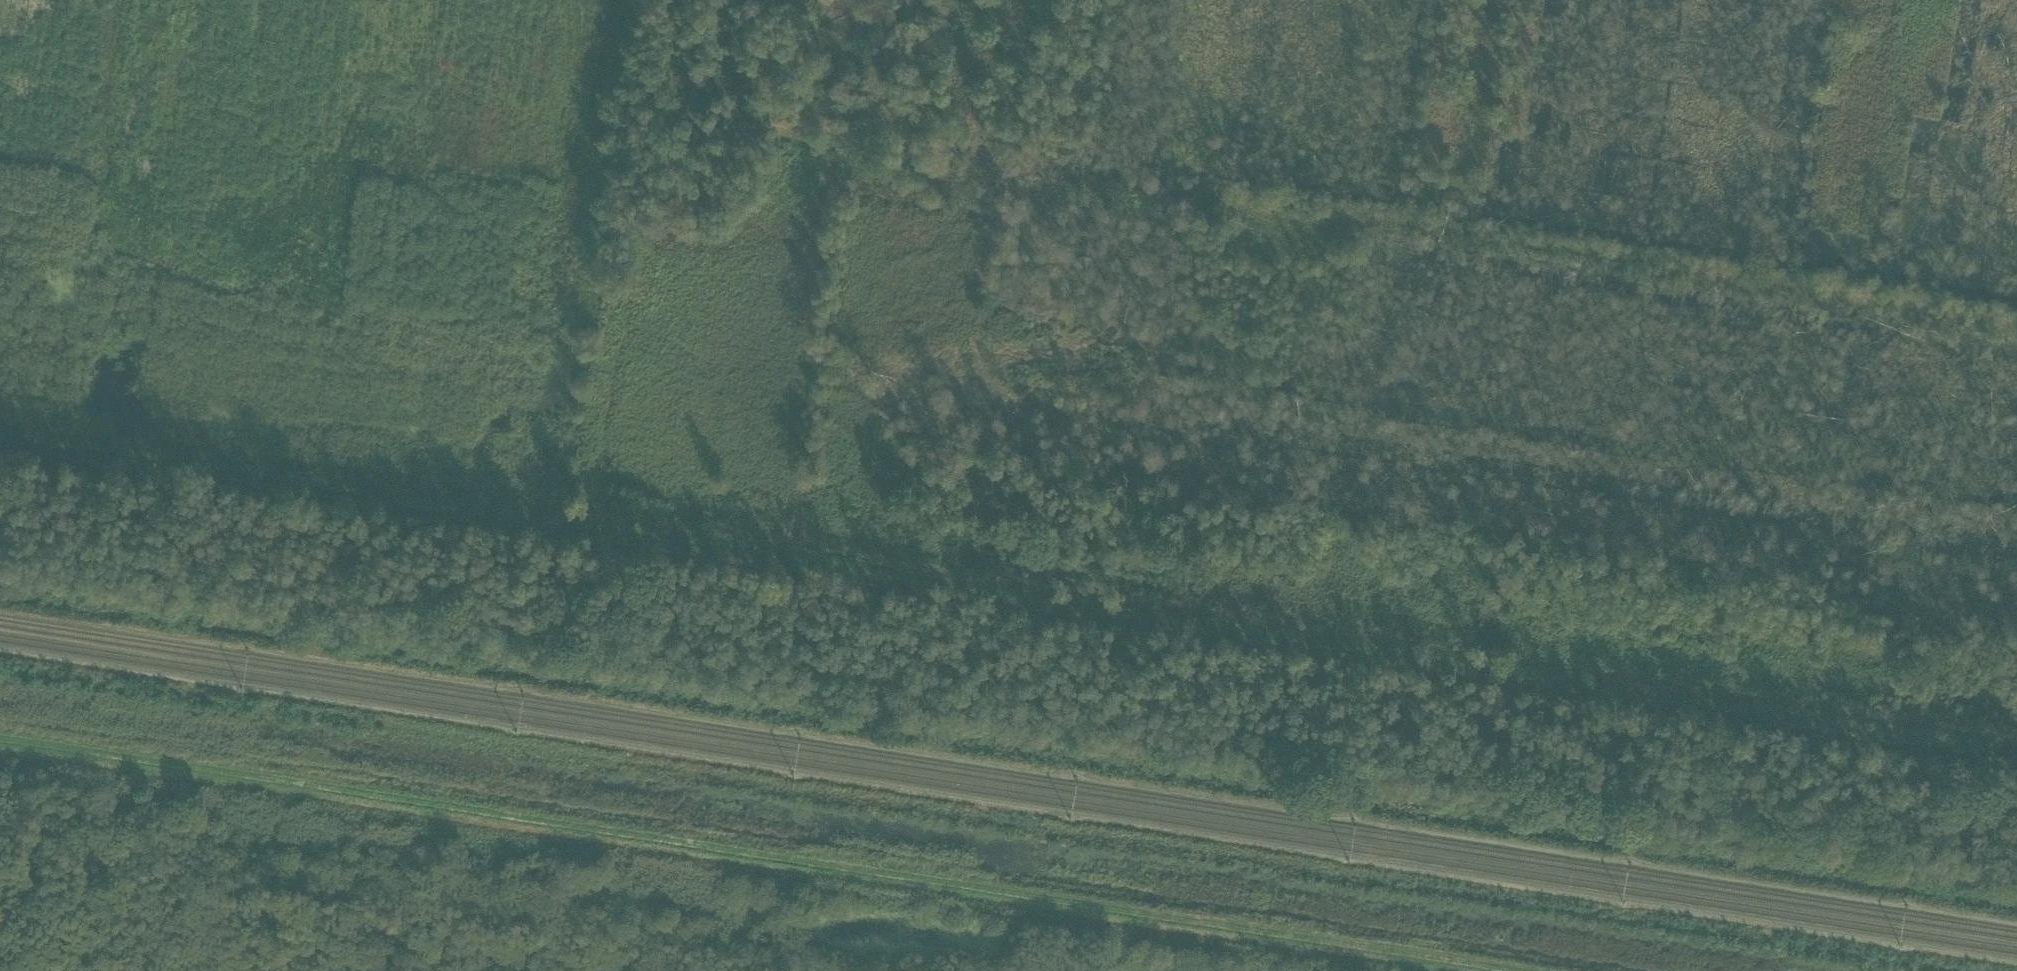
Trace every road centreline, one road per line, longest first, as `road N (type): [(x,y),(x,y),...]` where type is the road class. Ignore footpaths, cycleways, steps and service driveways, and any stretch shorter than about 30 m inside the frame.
road 1 (track): [(0,737),(1503,970)]

